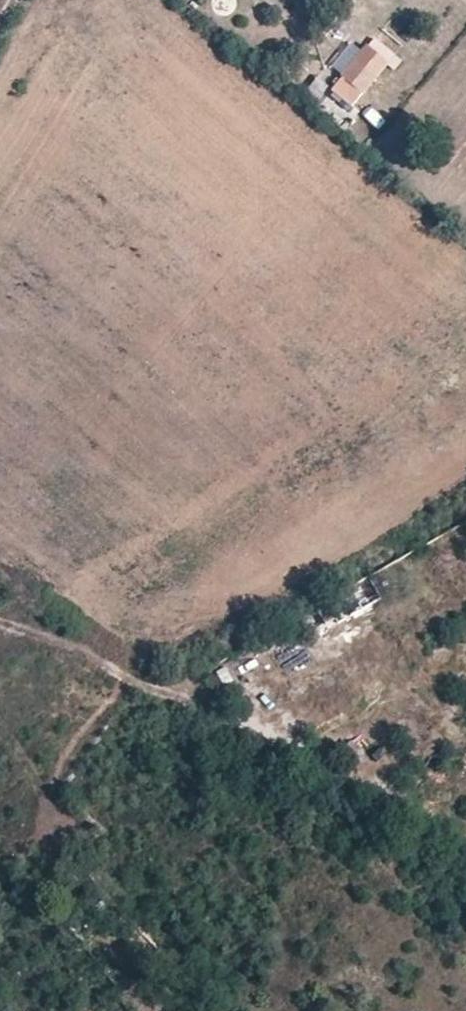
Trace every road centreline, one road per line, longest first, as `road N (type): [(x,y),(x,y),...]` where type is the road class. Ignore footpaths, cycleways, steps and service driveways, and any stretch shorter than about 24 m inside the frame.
road 1 (track): [(0,620),(130,678),(54,791),(64,834)]

